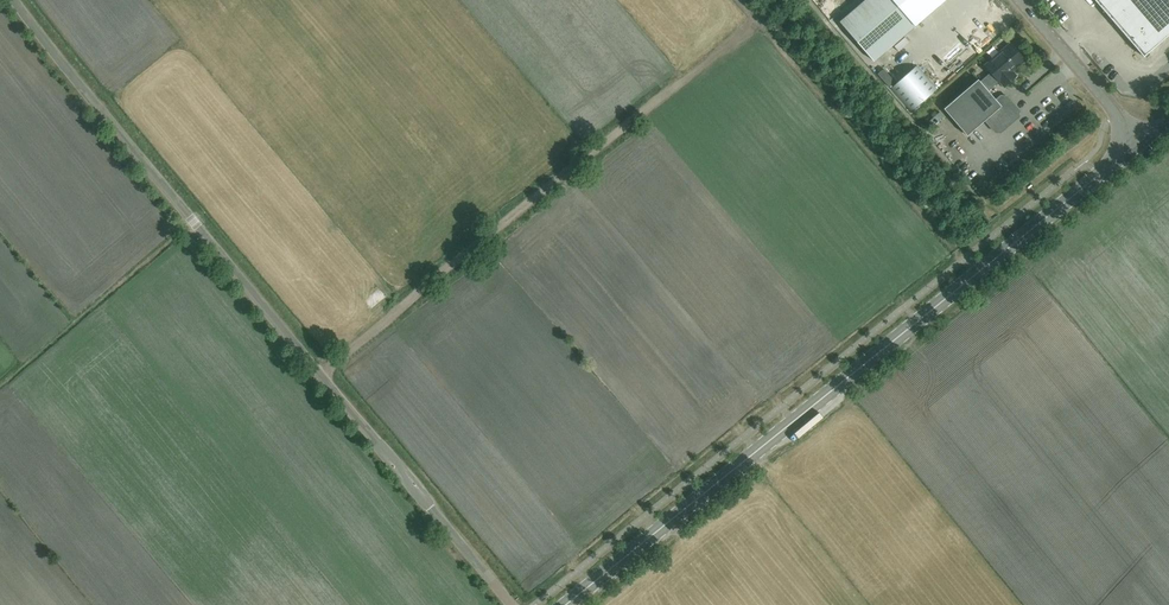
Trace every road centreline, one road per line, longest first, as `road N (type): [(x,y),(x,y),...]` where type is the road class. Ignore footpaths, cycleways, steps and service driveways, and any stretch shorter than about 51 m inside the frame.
road 1 (unclassified): [(513,604),(17,0)]
road 2 (tertiary): [(565,604),(1140,142)]
road 3 (track): [(320,375),(756,20)]
road 4 (tertiary): [(1140,142),(1020,0)]

